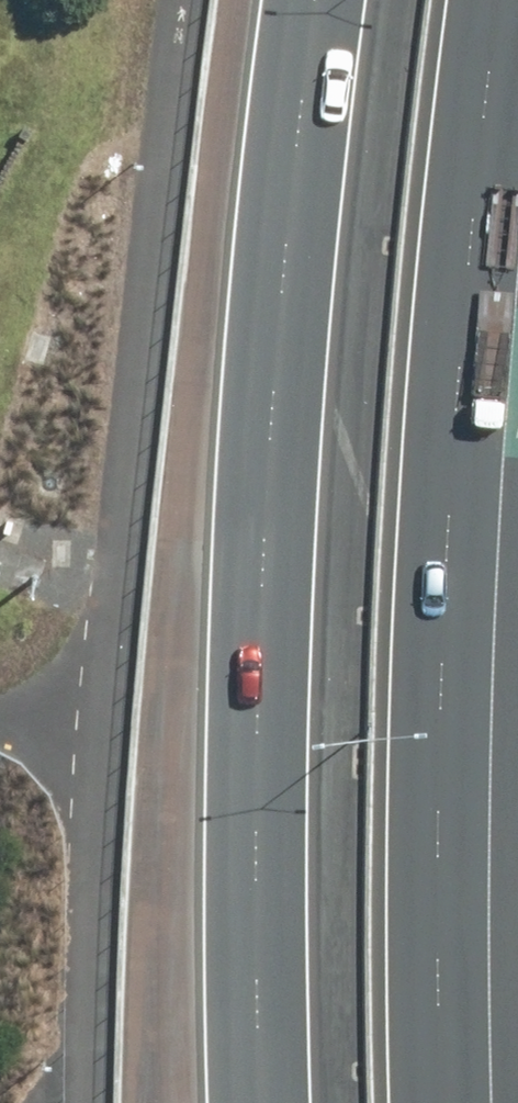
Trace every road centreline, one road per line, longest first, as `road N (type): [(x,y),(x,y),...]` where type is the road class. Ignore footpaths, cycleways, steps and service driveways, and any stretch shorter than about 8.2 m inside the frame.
road 1 (motorway): [(248,1102),(240,986),(239,636),(295,0)]
road 2 (motorway): [(486,0),(434,530),(426,1102)]

